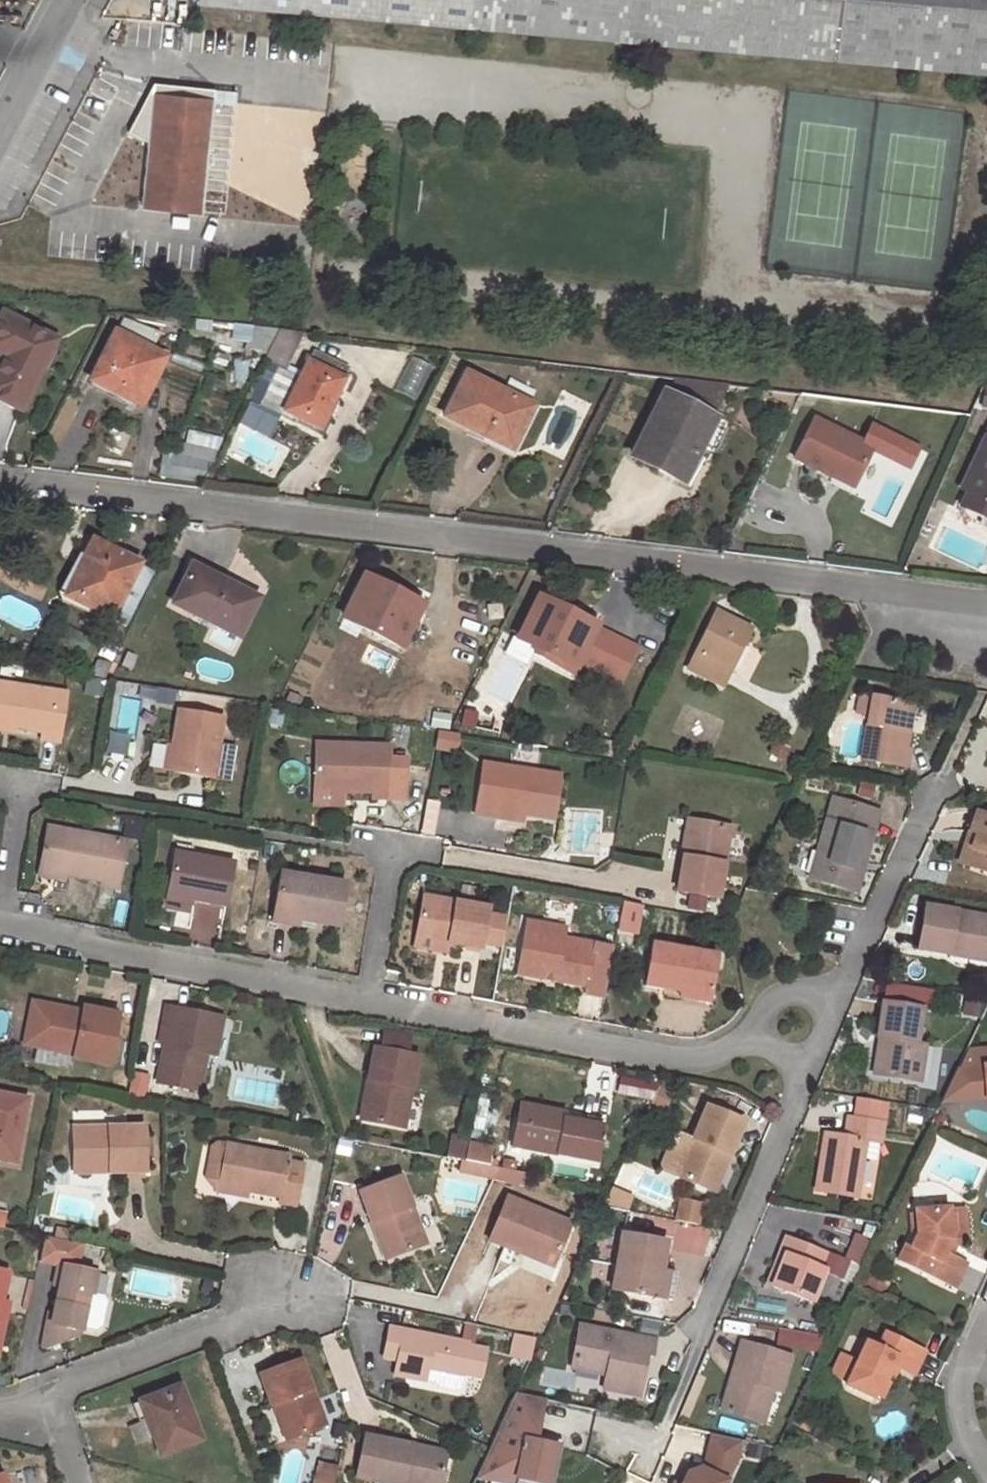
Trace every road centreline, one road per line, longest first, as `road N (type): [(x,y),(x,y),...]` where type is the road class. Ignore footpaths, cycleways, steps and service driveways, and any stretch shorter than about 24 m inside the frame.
road 1 (residential): [(0,485),(986,603)]
road 2 (residential): [(366,997),(683,1058),(719,1052),(753,1033),(791,1029)]
road 3 (residential): [(791,1029),(800,1090),(668,1419)]
road 4 (residential): [(0,926),(366,997)]
road 5 (residential): [(934,788),(840,988),(791,1029)]
road 6 (residential): [(302,1291),(46,1398)]
road 7 (residential): [(392,849),(366,997)]
road 8 (unclassified): [(67,0),(0,127)]
road 9 (residential): [(986,1451),(968,1399),(970,1365),(986,1332)]

